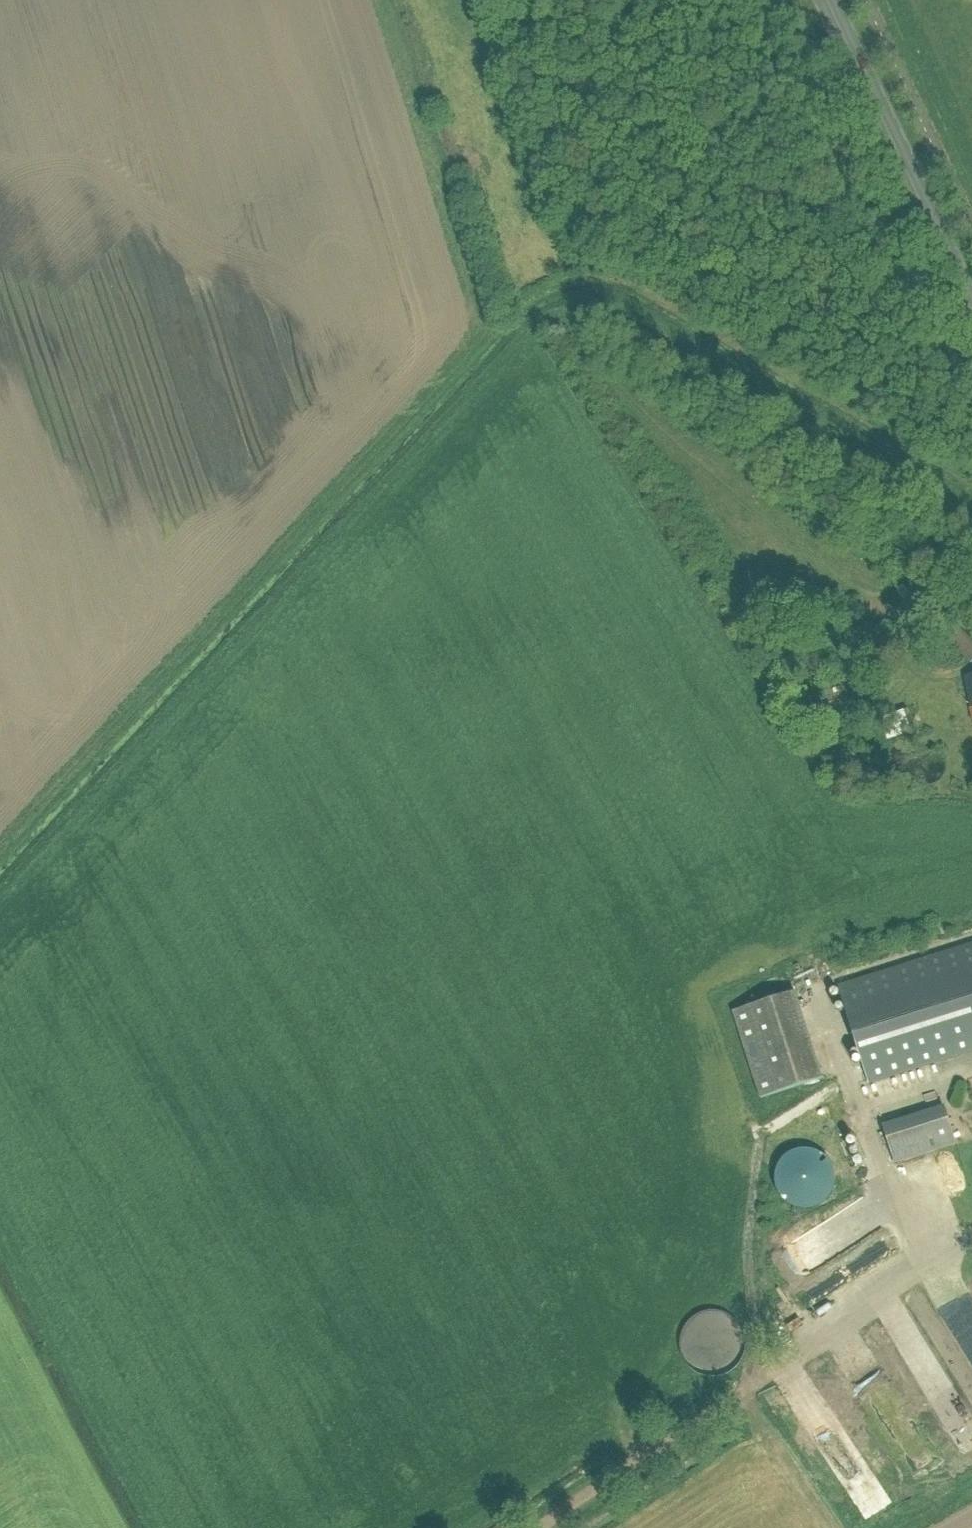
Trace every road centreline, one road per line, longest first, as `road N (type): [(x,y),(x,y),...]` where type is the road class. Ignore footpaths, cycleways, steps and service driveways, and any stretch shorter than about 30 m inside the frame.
road 1 (track): [(541,1527),(971,1239)]
road 2 (secondary): [(971,320),(825,0)]

